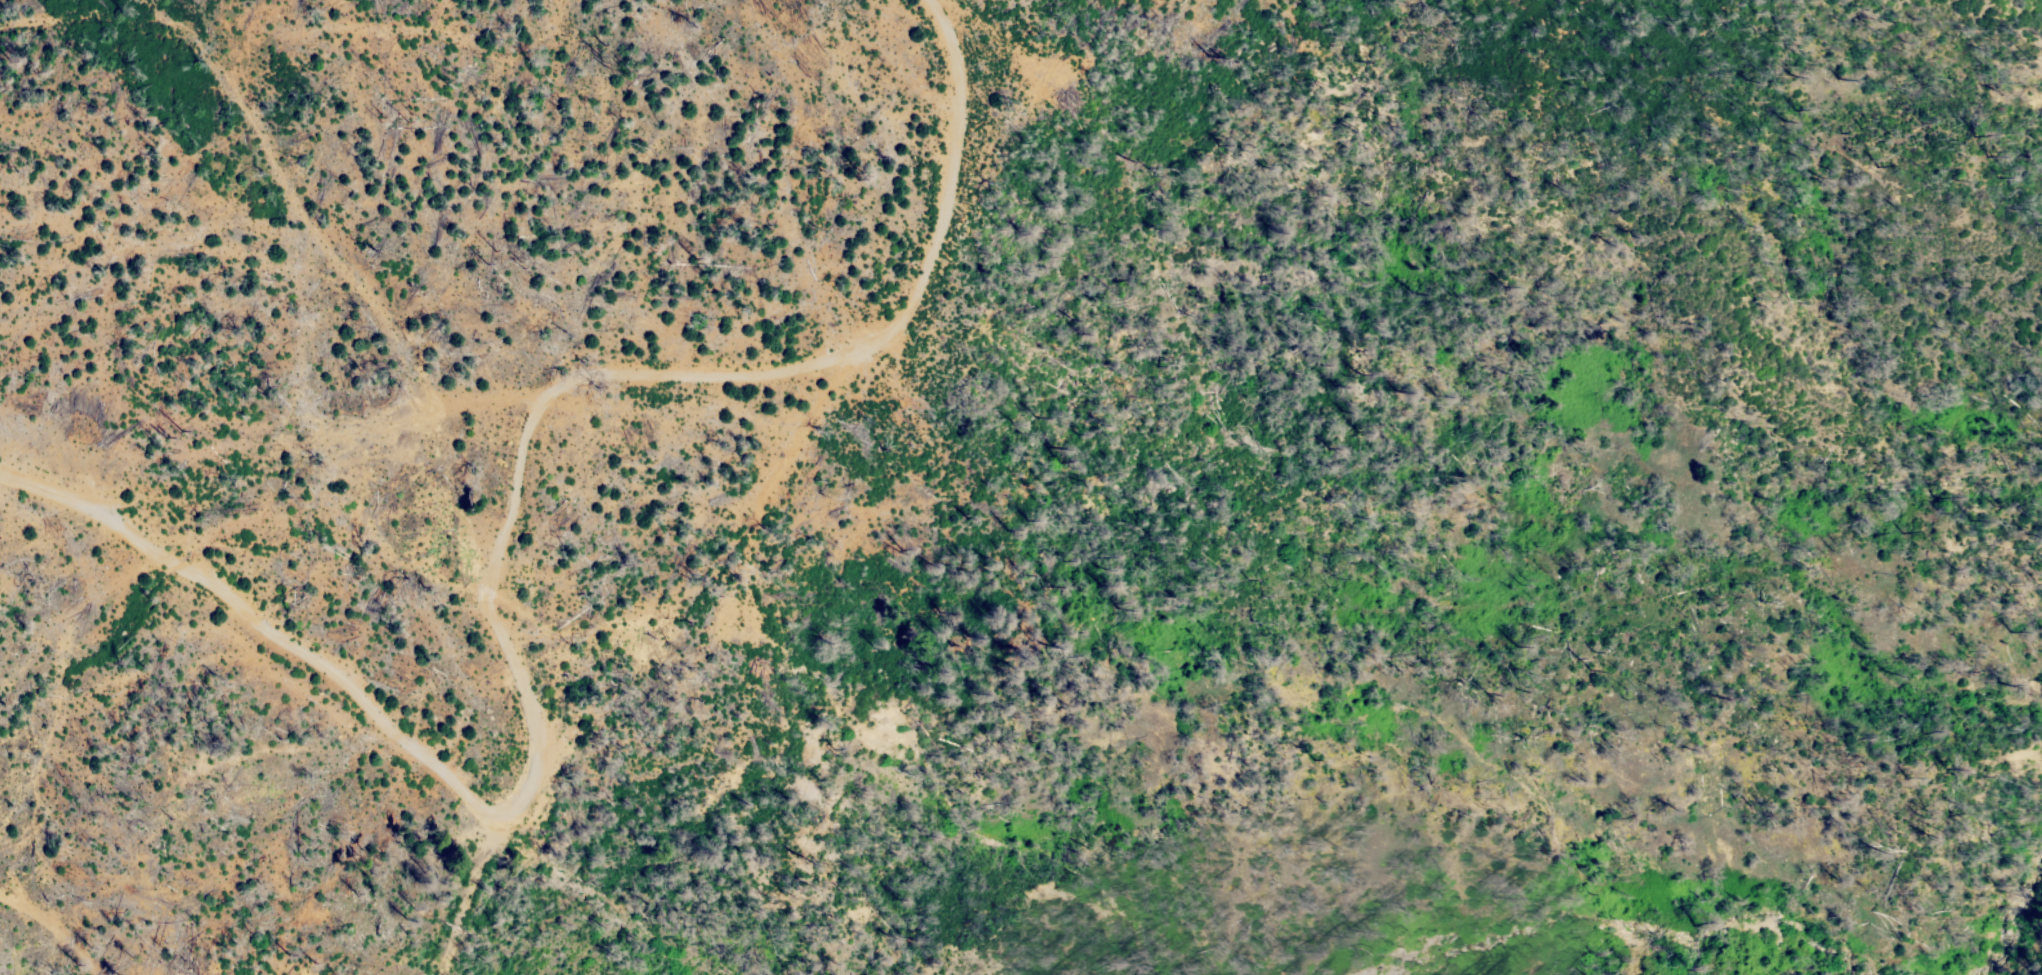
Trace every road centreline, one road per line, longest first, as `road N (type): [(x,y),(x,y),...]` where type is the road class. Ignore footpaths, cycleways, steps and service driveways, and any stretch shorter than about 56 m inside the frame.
road 1 (track): [(495,835),(528,753),(521,686),(490,586),(517,464),(567,400),(634,380),(801,369),(858,344),(894,315),(923,270),(950,170),(945,45),(919,0)]
road 2 (track): [(495,835),(332,672),(227,593),(90,510),(0,476)]
road 3 (track): [(495,835),(445,974)]

